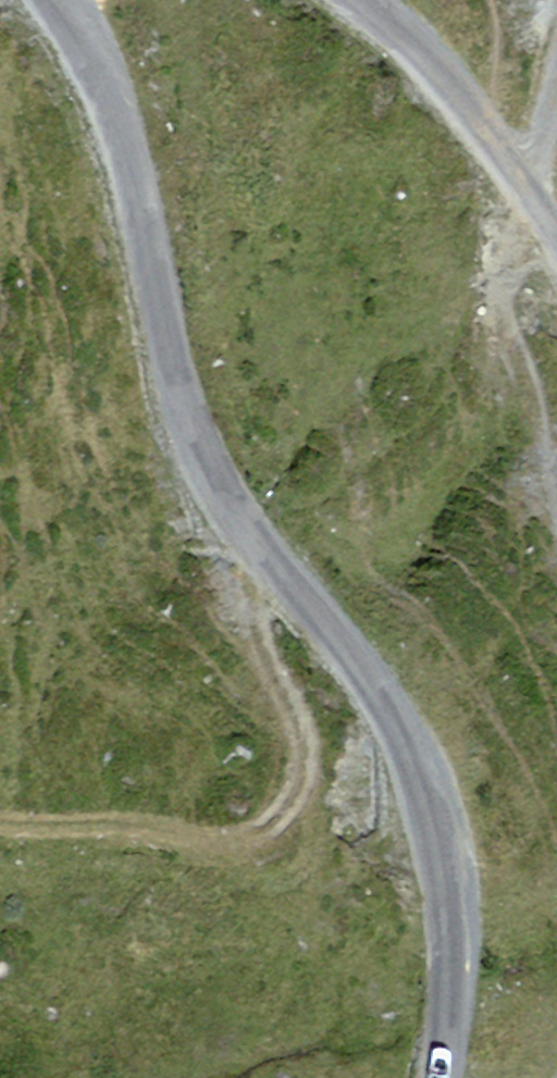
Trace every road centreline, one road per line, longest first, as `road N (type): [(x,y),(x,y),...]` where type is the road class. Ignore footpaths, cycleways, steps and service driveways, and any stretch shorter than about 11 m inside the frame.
road 1 (unclassified): [(65,0),(120,161),(158,358),(212,497),(407,732),(441,838),(452,954),(438,1077)]
road 2 (track): [(251,544),(253,623),(292,715),(301,779),(266,834),(228,844),(154,829),(0,824)]
road 3 (unclassified): [(556,258),(419,48),(359,0)]

